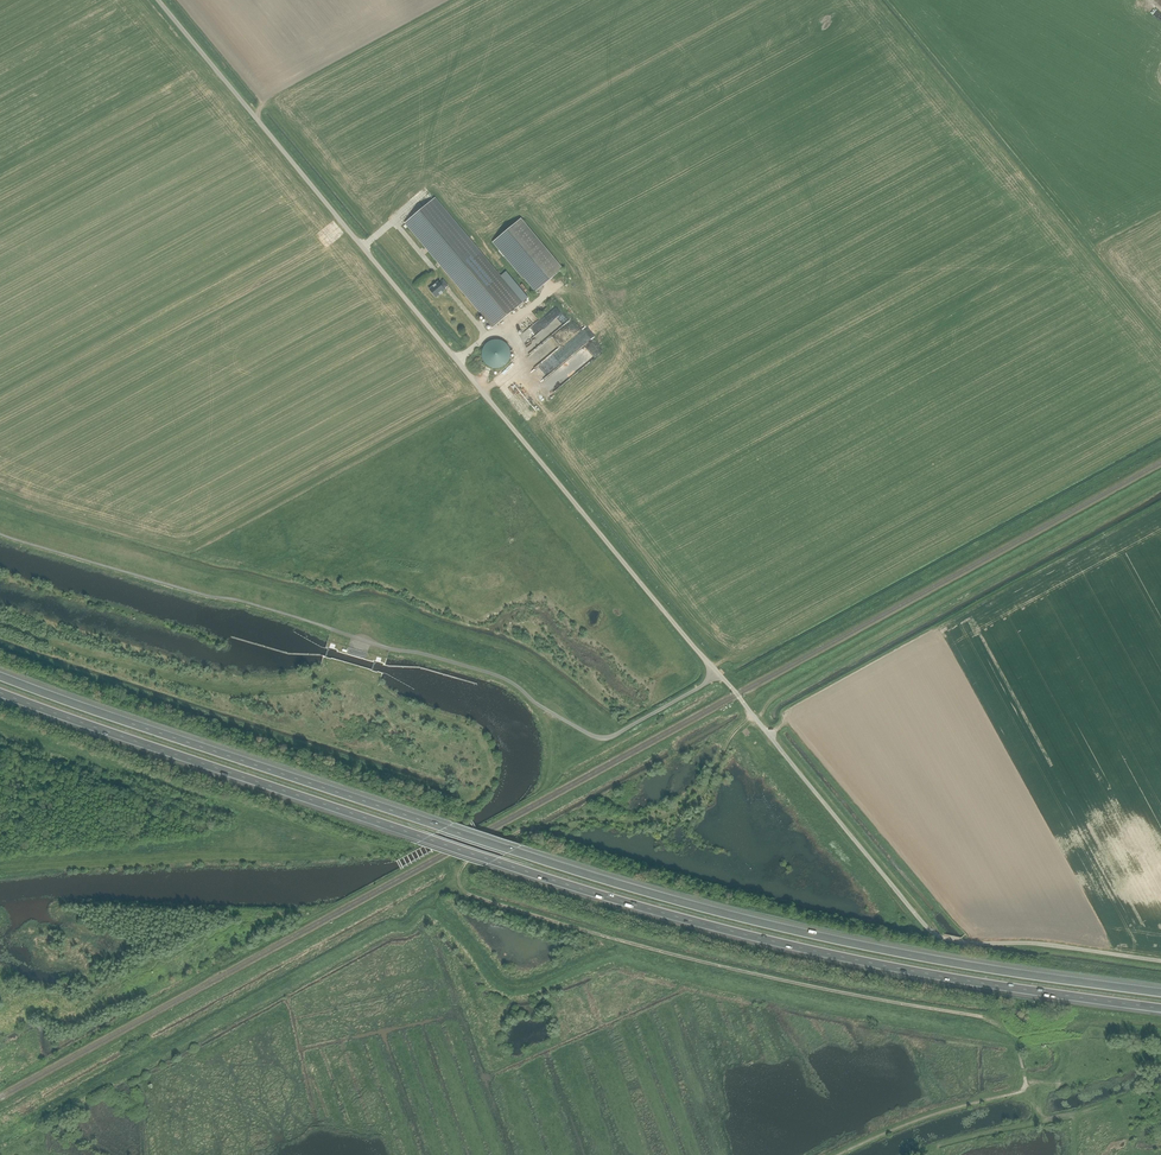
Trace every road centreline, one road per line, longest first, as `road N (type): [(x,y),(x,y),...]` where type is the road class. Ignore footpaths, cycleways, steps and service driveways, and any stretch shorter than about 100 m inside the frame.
road 1 (motorway): [(1160,992),(954,964),(669,899),(0,677)]
road 2 (motorway): [(0,694),(749,937),(929,976),(1160,1009)]
road 3 (track): [(1023,1070),(1017,1038),(981,1017),(735,970),(460,887),(467,861),(527,829),(580,818),(647,821),(688,806),(731,735),(753,716)]
road 4 (unclassified): [(720,675),(158,0)]
road 5 (unclassified): [(753,716),(933,932),(966,943),(1160,962)]
road 6 (unclassified): [(720,675),(600,739),(498,676),(330,629)]
road 7 (track): [(1023,1070),(1018,1094),(920,1120),(839,1154)]

